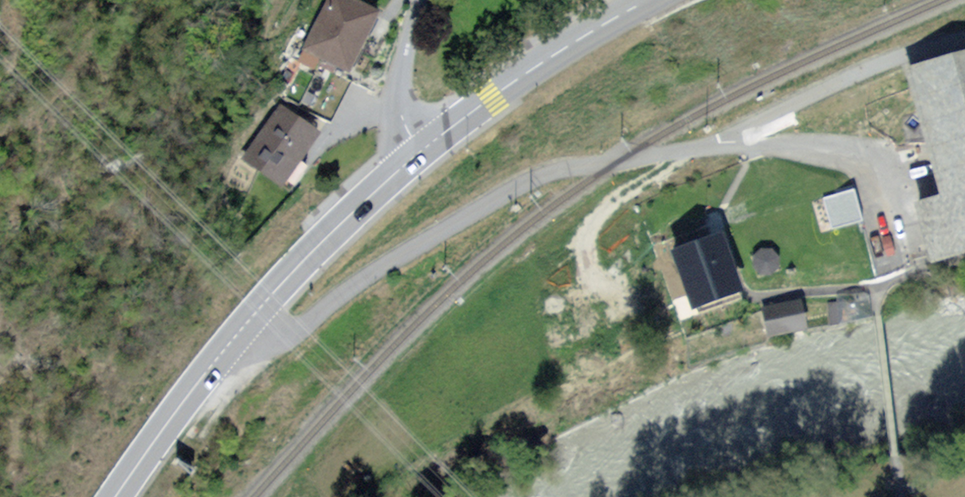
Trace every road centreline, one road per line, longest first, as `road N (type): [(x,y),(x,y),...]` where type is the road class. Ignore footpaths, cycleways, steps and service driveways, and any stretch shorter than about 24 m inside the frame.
road 1 (primary): [(116,496),(238,334),(419,153)]
road 2 (primary): [(419,153),(546,60),(649,0)]
road 3 (residential): [(419,153),(400,98),(420,0)]

